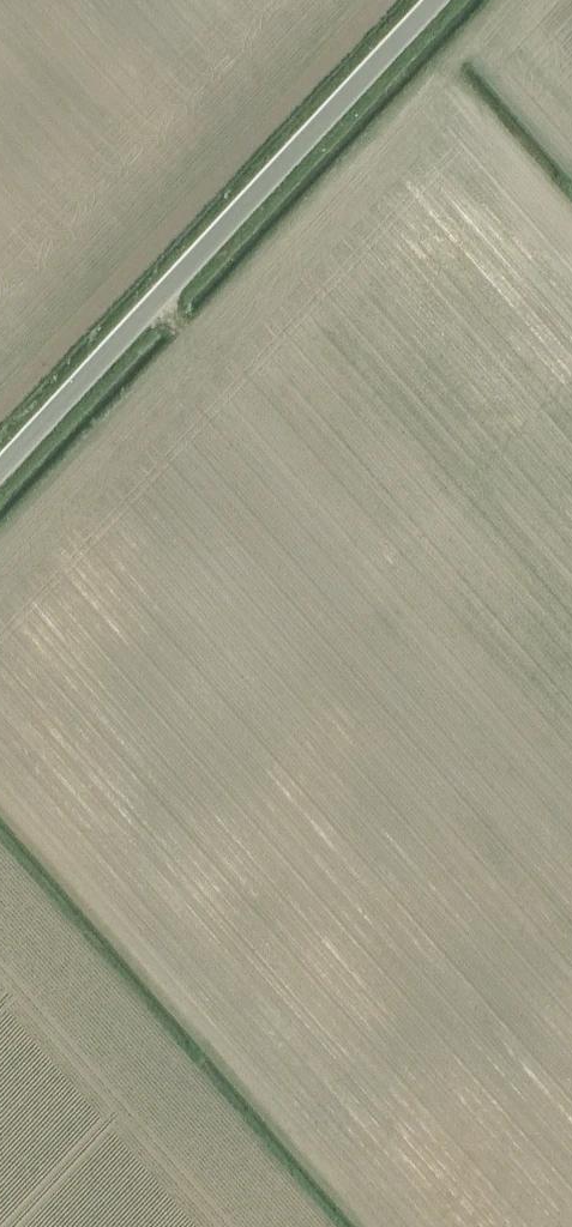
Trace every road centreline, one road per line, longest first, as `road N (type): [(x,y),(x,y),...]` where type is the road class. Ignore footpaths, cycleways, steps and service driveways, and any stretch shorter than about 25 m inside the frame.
road 1 (unclassified): [(0,467),(435,0)]

